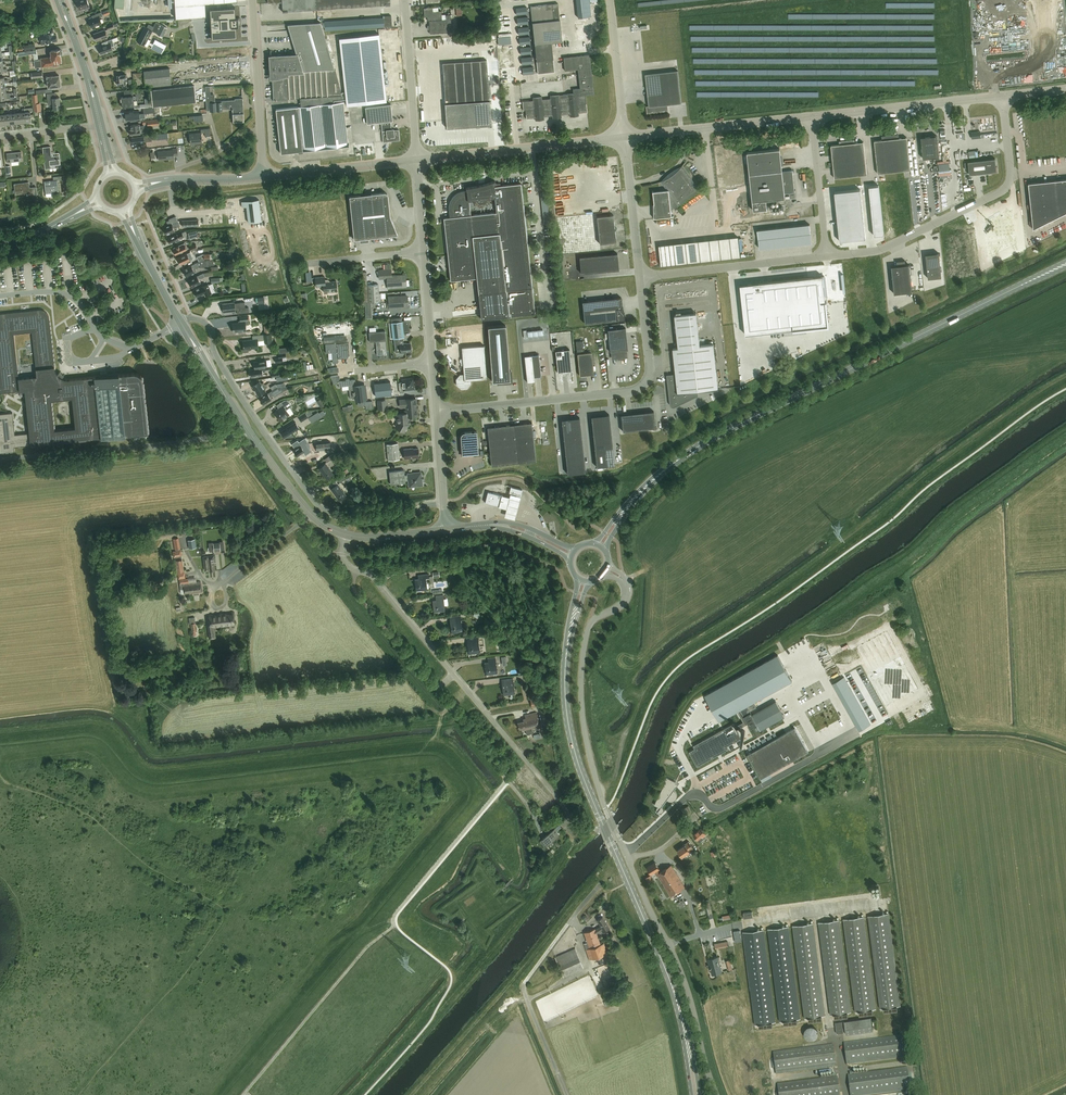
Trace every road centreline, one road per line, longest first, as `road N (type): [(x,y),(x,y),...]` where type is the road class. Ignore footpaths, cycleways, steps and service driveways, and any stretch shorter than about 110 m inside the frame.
road 1 (primary): [(679,459),(1065,264)]
road 2 (residential): [(443,504),(365,522),(319,507),(237,392),(207,326),(180,321)]
road 3 (primary): [(670,981),(579,764),(566,658)]
road 4 (unclassified): [(437,413),(637,390),(650,367),(640,278)]
road 5 (unclassified): [(628,859),(597,782),(581,686),(590,623),(624,603),(625,582)]
road 6 (unclassified): [(827,258),(878,252),(1006,190),(1012,175),(1003,97)]
road 7 (secondary): [(180,321),(294,494),(317,520),(345,534)]
road 8 (unclassified): [(717,1094),(683,977),(628,859)]
road 9 (unclassified): [(567,1094),(524,983),(601,883)]
road 10 (unclassified): [(625,137),(416,159)]
road 11 (unclassified): [(1003,97),(813,118)]
road 12 (unclassified): [(813,118),(625,137)]
road 13 (unclassified): [(640,278),(827,258)]
road 14 (unclassified): [(454,674),(373,577),(346,564),(345,534)]
road 15 (unclassified): [(569,813),(454,674)]
road 16 (unclassified): [(262,176),(252,0)]
road 17 (unclassified): [(416,159),(405,0)]
road 18 (unclassified): [(416,159),(262,176)]
road 19 (unclassified): [(640,278),(625,137)]
road 20 (unclassified): [(813,118),(827,258)]
road 21 (unclassified): [(625,137),(610,0)]
road 22 (primary): [(679,459),(592,543)]

